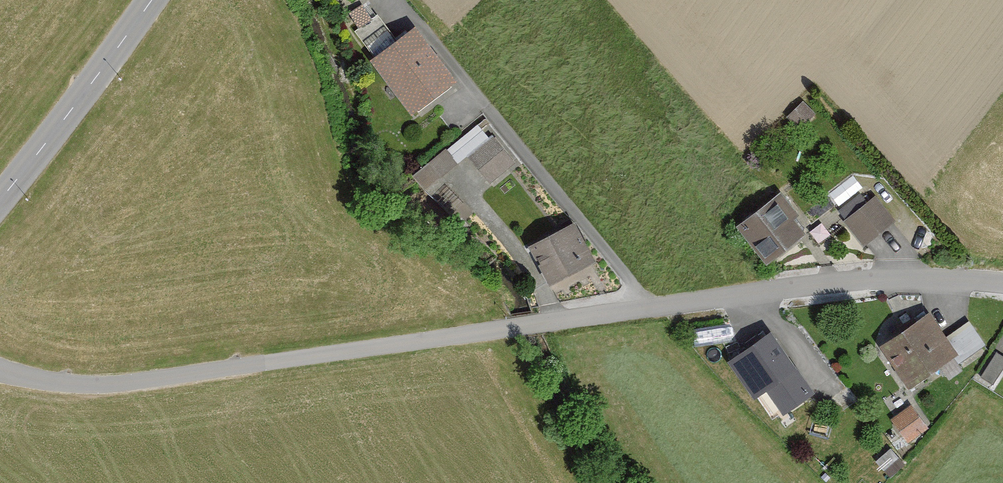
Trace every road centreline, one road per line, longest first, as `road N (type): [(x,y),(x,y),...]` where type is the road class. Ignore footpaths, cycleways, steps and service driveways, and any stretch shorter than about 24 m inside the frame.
road 1 (unclassified): [(0,370),(112,383),(761,290),(871,279),(1002,284)]
road 2 (residential): [(152,0),(0,199)]

